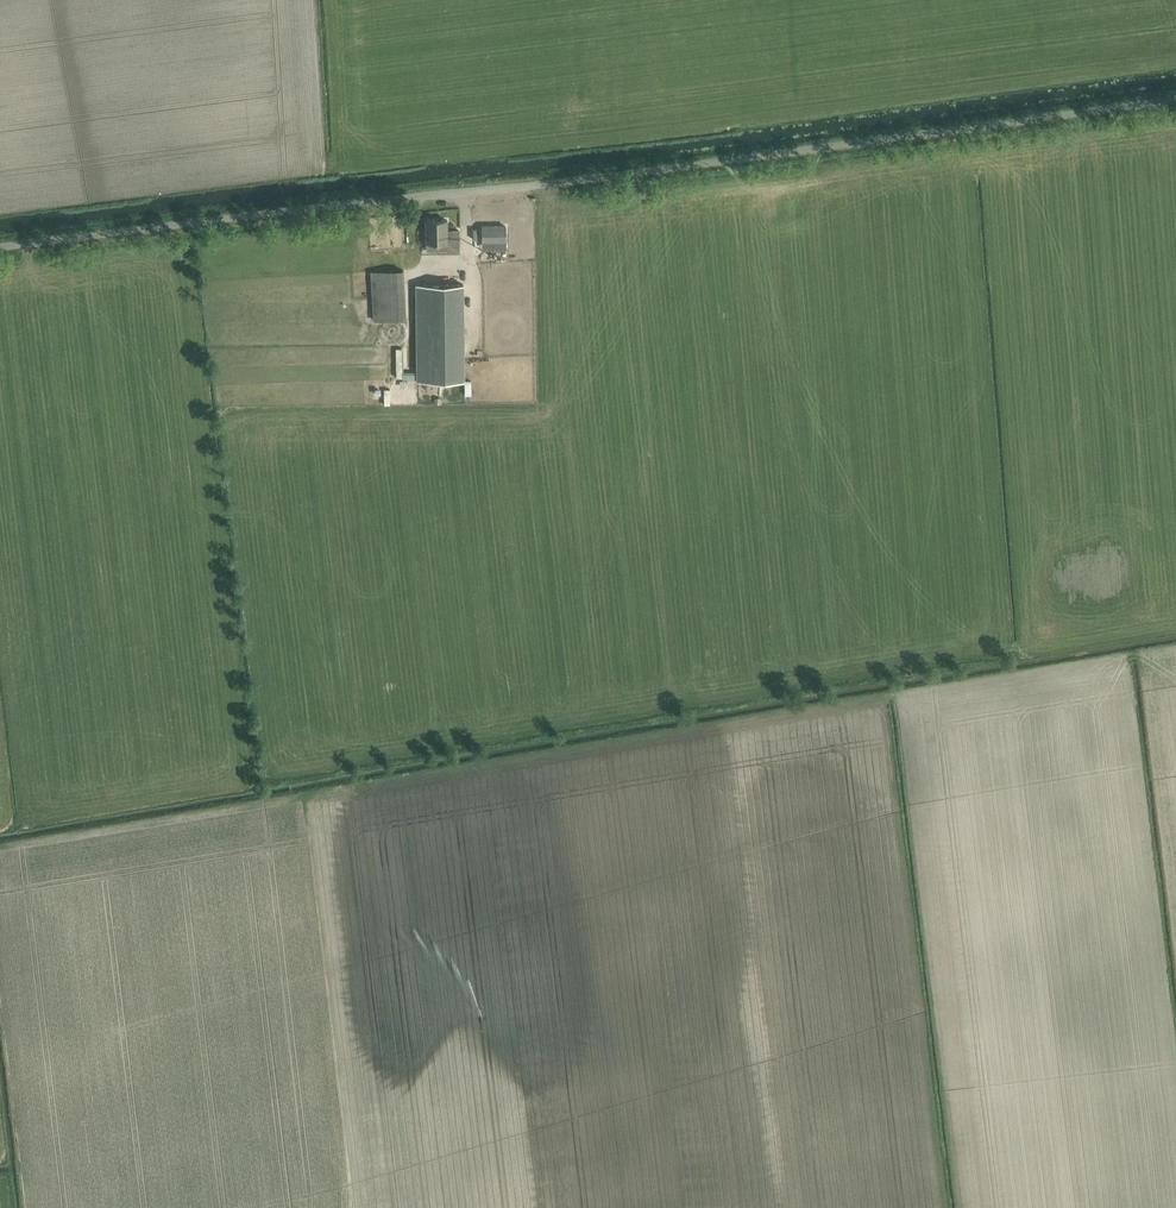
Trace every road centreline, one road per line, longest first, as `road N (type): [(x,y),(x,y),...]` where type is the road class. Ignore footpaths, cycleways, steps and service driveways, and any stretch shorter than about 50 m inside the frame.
road 1 (unclassified): [(0,249),(1175,100)]

